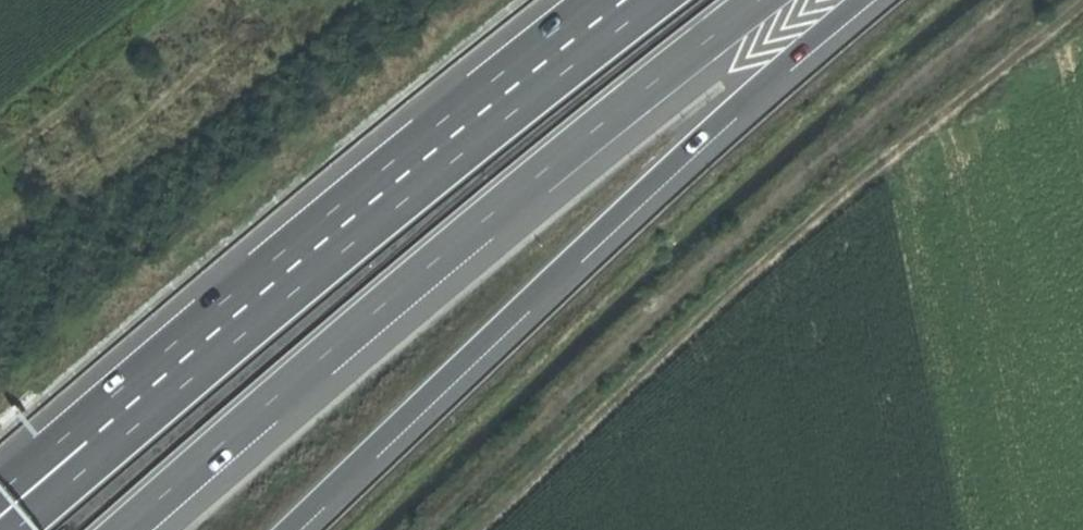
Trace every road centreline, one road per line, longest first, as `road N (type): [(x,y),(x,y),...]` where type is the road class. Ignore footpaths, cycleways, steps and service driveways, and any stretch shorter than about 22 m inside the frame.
road 1 (motorway): [(656,0),(438,171),(16,529)]
road 2 (motorway): [(123,529),(470,229),(757,0)]
road 3 (track): [(484,529),(858,187),(1082,6)]
road 4 (motorway): [(286,529),(607,222),(857,0)]

